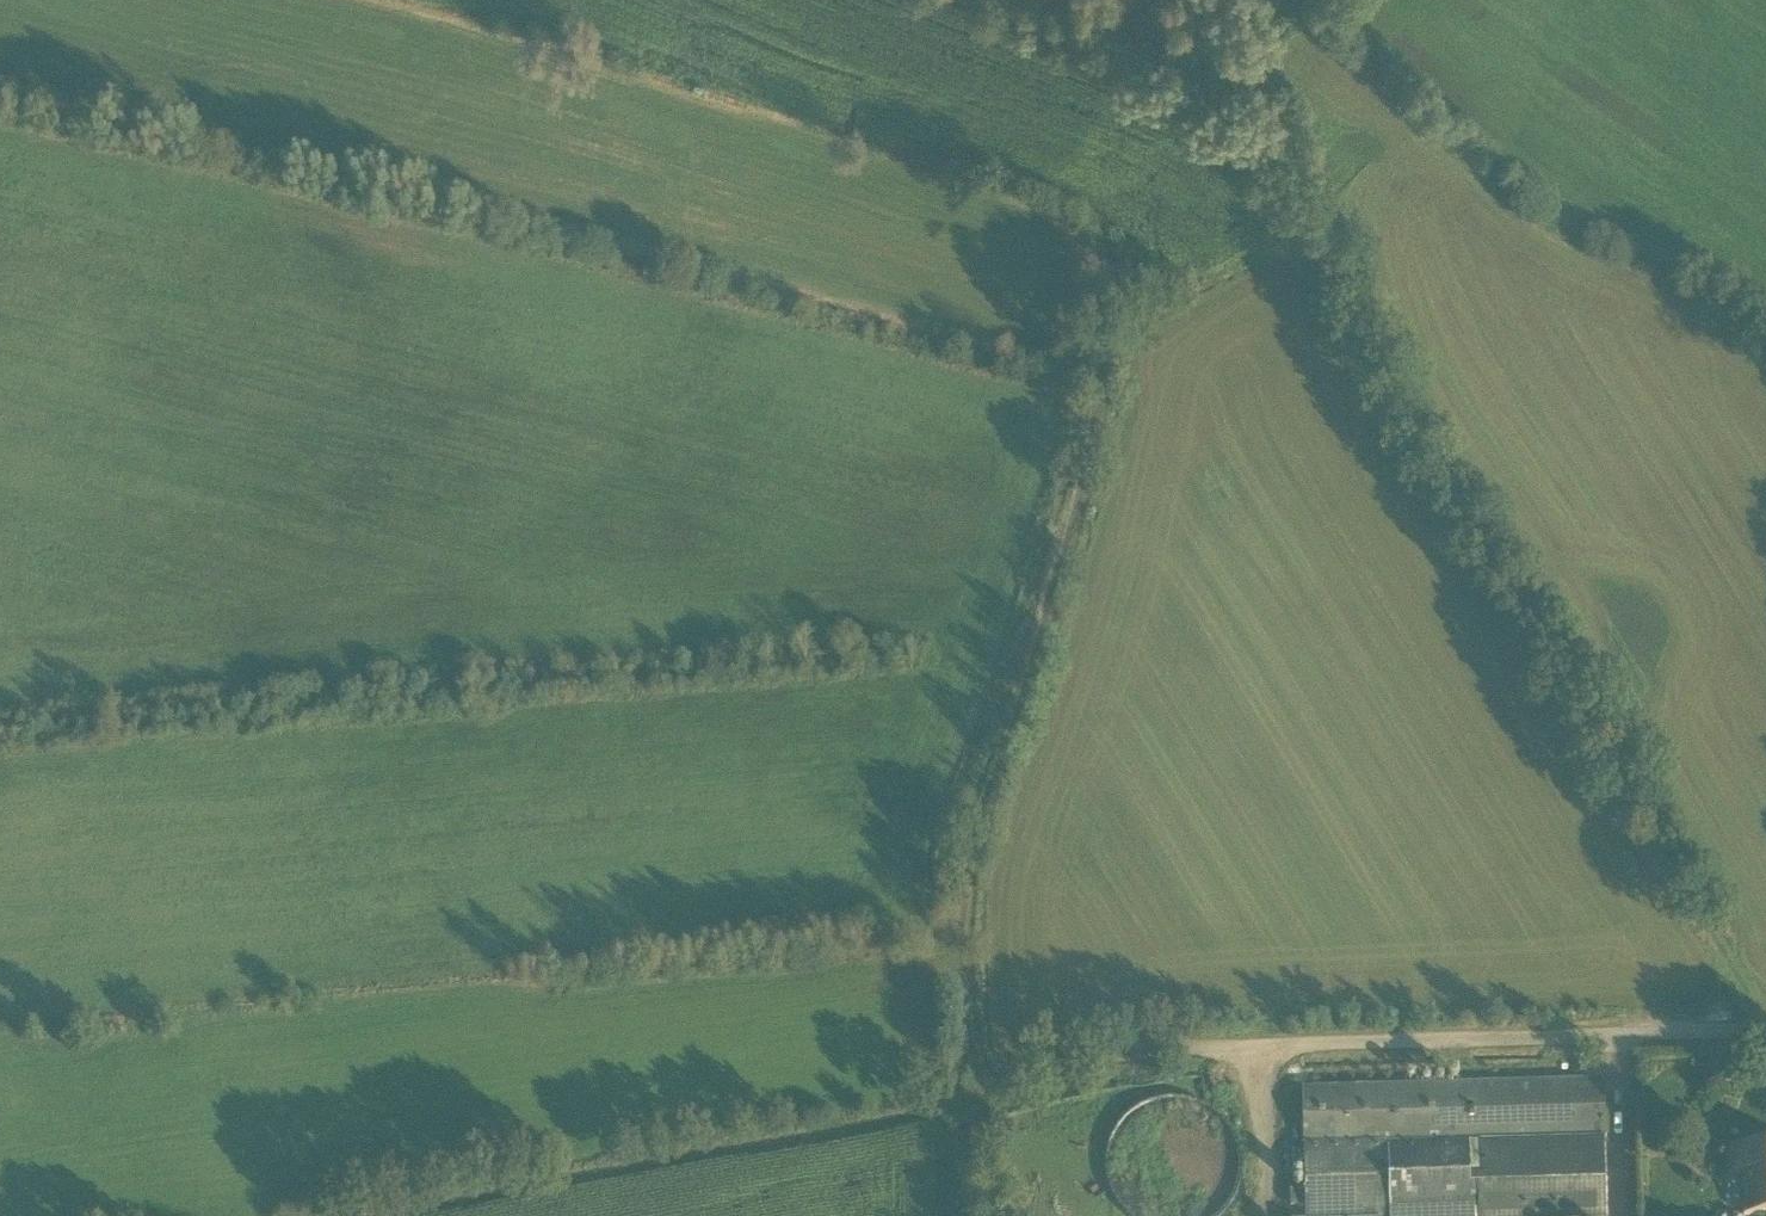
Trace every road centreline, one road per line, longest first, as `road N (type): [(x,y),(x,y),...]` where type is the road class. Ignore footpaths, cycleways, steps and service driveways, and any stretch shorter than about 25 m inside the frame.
road 1 (unclassified): [(1765,1031),(1309,1042)]
road 2 (track): [(978,1091),(1164,1045),(1309,1042)]

